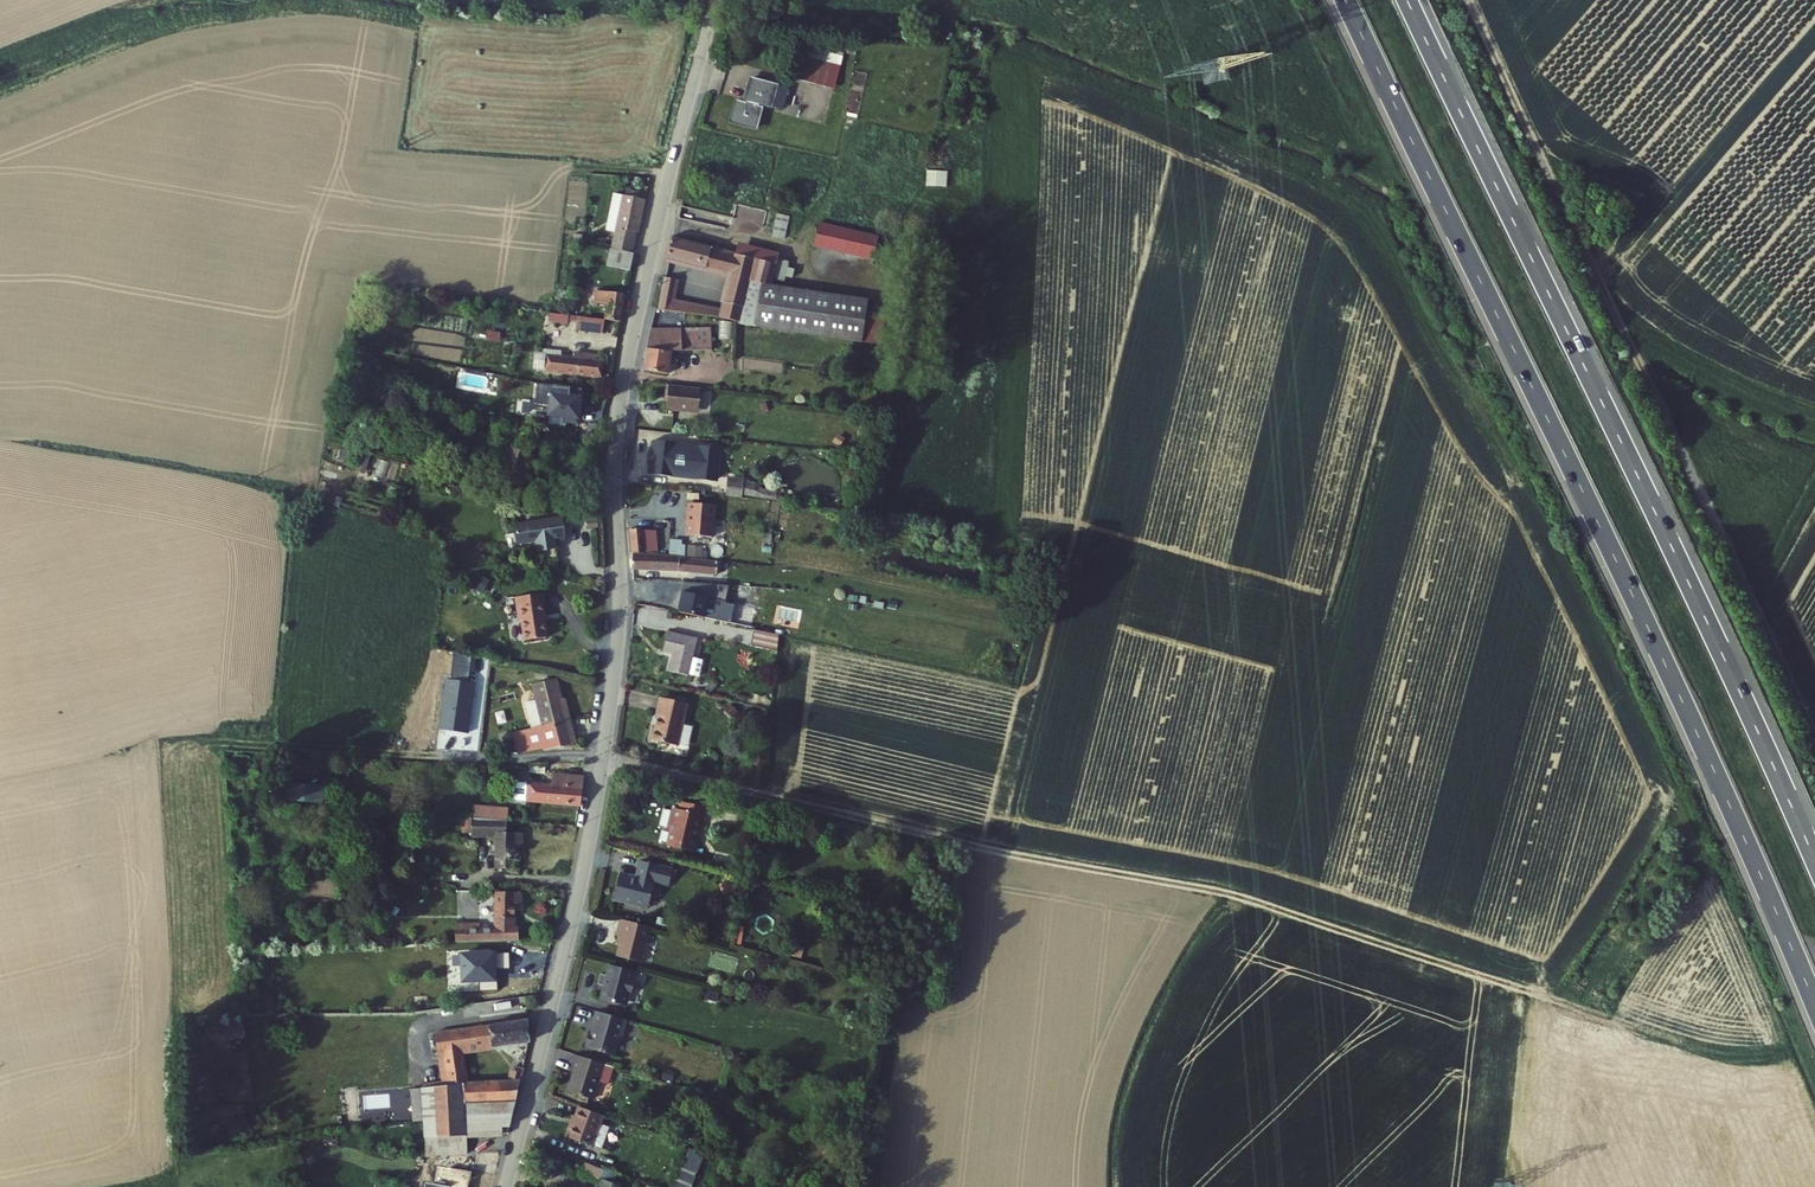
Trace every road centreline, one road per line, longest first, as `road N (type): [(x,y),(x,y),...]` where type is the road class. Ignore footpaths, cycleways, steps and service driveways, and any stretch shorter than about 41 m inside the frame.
road 1 (unclassified): [(719,0),(622,391),(614,472),(619,634),(597,806),(506,1186)]
road 2 (motorway): [(1346,0),(1672,681),(1814,1004)]
road 3 (motorway): [(1814,861),(1408,0)]
road 4 (track): [(1814,745),(1473,0)]
road 5 (track): [(604,757),(502,760),(224,743)]

